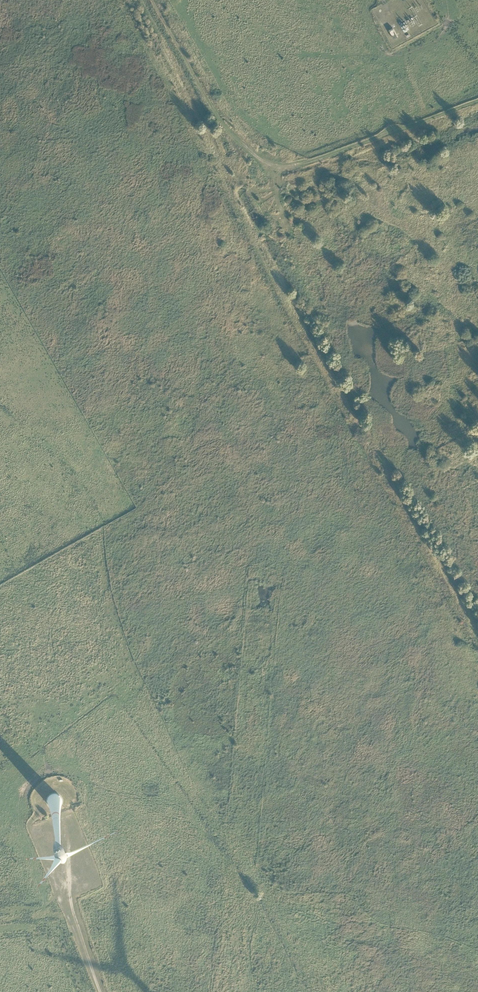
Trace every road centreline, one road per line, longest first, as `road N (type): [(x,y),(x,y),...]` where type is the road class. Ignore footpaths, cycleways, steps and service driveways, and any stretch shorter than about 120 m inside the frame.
road 1 (track): [(151,0),(224,125),(271,162),(314,157),(477,100)]
road 2 (track): [(46,846),(102,991)]

